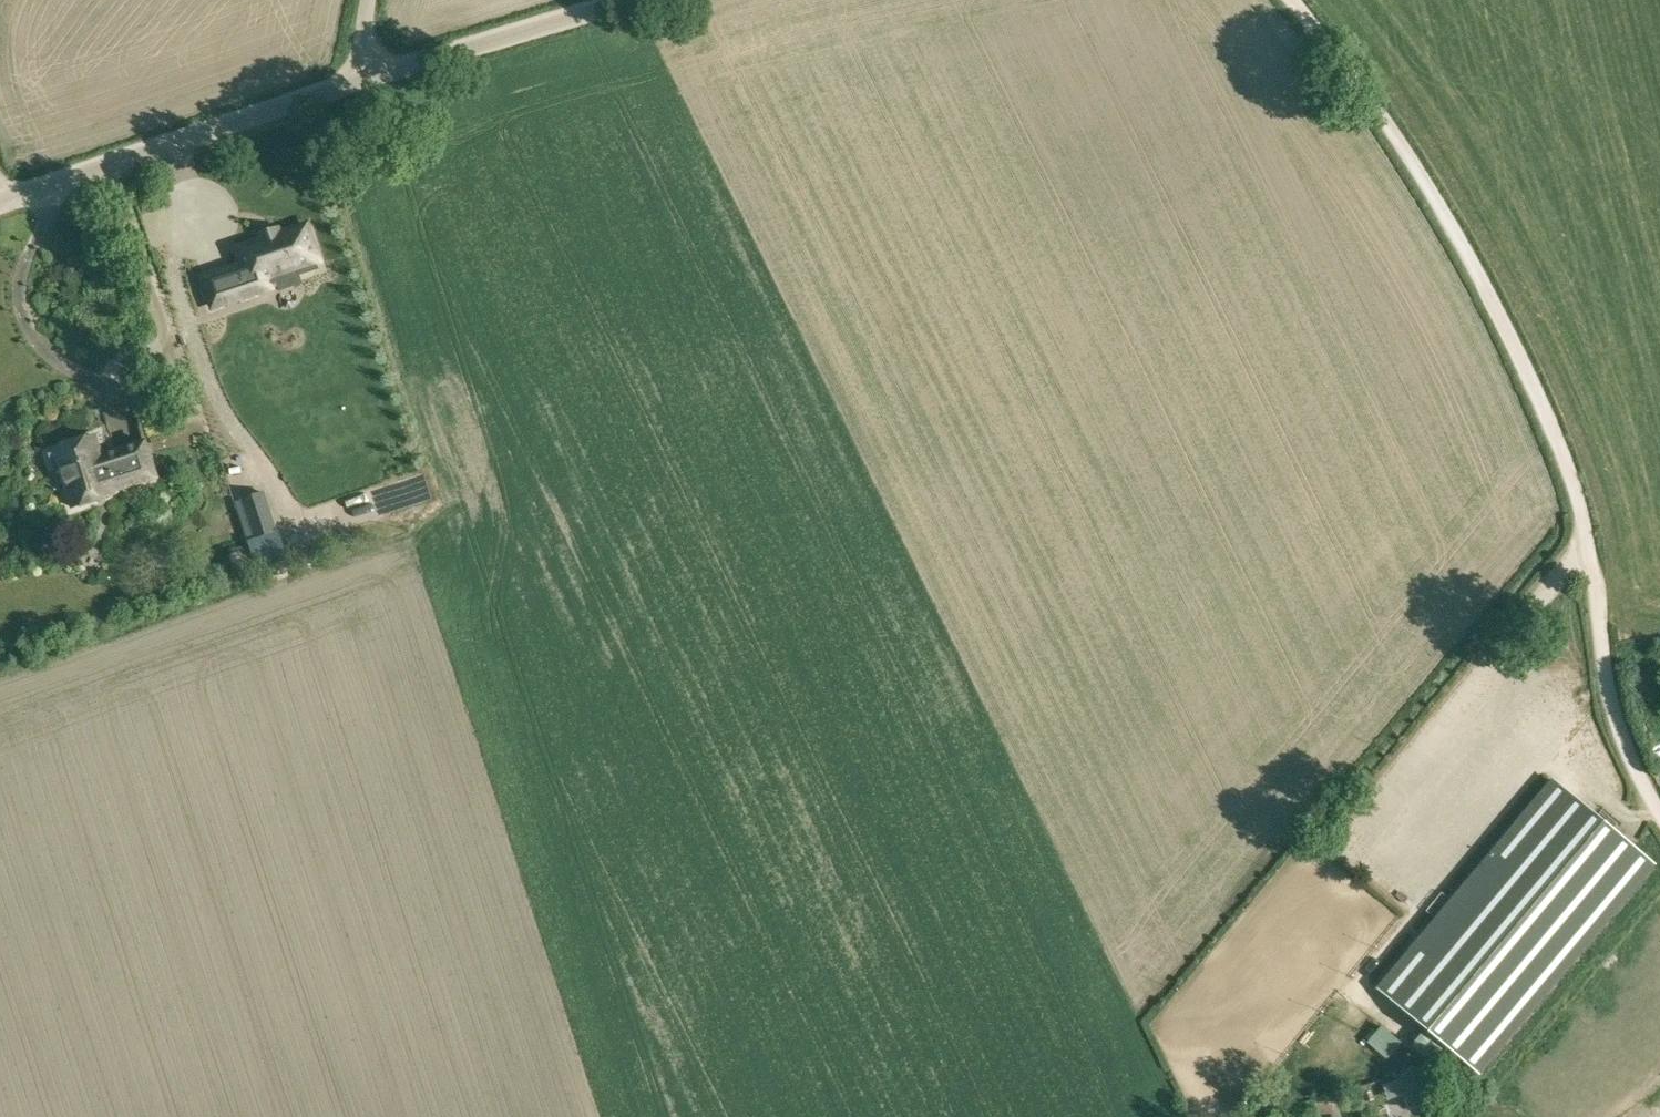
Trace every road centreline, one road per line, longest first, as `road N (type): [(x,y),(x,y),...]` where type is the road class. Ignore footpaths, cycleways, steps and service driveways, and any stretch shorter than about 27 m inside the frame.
road 1 (track): [(1659,810),(1615,709),(1573,484),(1519,354),(1383,115),(1292,0)]
road 2 (unclassified): [(0,203),(371,76)]
road 3 (unclassified): [(371,76),(623,0)]

